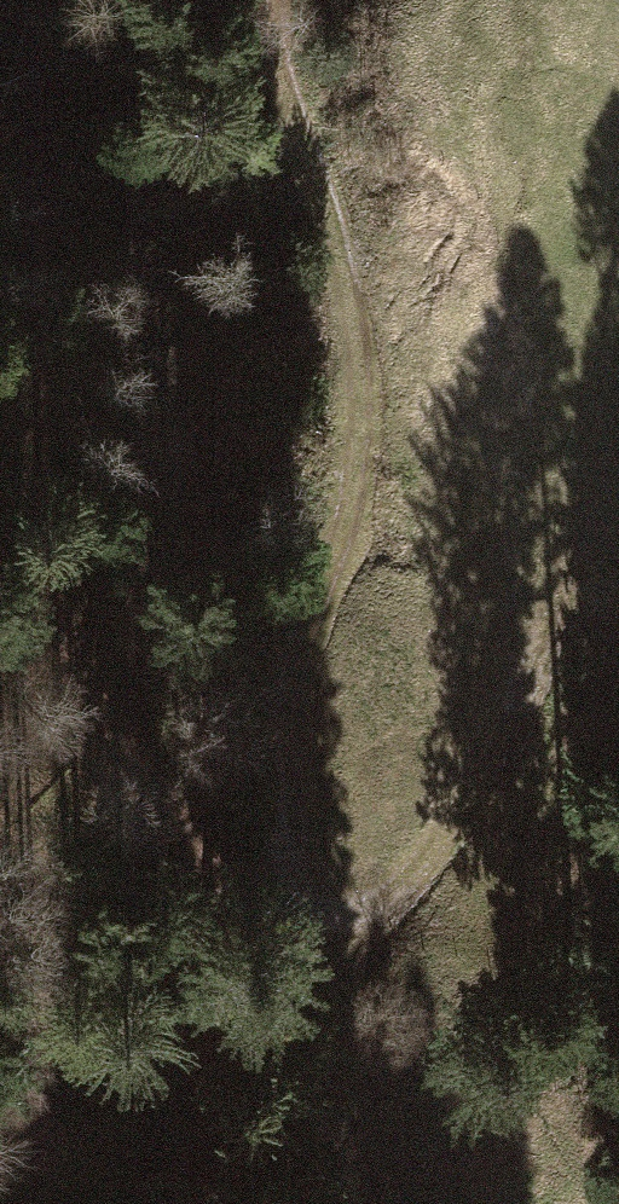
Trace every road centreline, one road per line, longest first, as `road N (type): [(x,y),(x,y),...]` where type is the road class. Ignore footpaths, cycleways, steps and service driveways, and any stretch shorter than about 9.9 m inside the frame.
road 1 (track): [(0,545),(126,755),(258,925),(338,930),(382,894),(523,718),(596,414),(618,284)]
road 2 (track): [(338,930),(304,478),(310,205),(275,0)]

